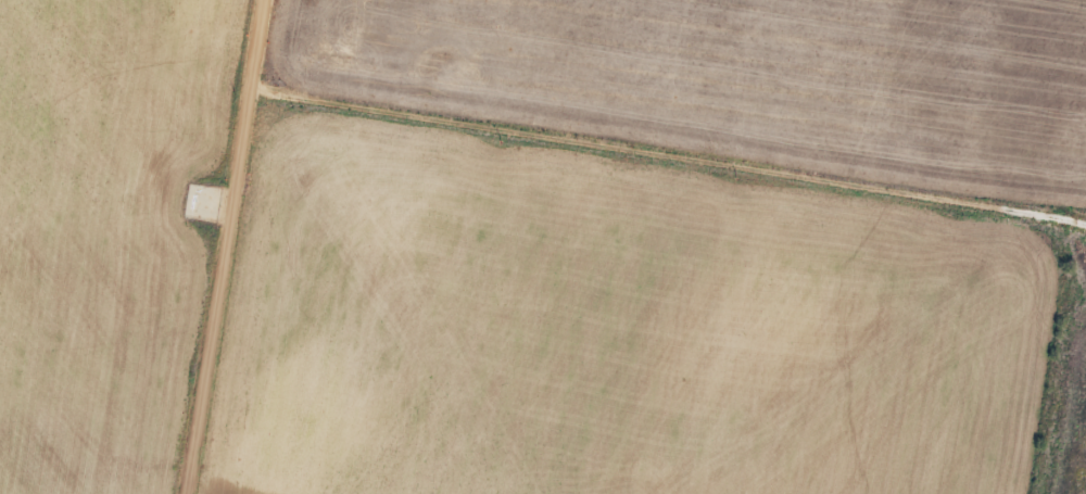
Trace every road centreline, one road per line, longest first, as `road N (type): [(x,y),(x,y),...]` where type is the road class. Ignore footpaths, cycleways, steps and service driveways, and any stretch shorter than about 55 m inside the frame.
road 1 (track): [(250,103),(1085,227)]
road 2 (residential): [(188,493),(266,0)]

